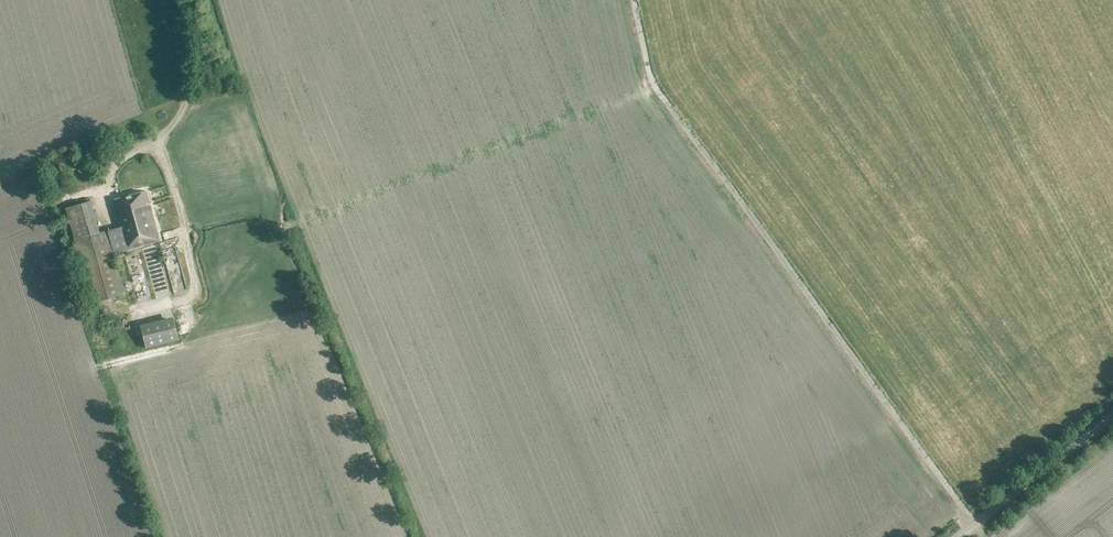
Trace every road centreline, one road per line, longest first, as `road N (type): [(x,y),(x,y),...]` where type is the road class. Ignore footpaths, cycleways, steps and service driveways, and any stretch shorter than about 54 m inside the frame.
road 1 (track): [(91,360),(99,367),(184,345),(288,226),(652,87),(634,0)]
road 2 (track): [(652,87),(974,524)]
road 3 (unclassified): [(957,536),(1112,415)]
road 4 (track): [(178,0),(191,88),(153,148)]

